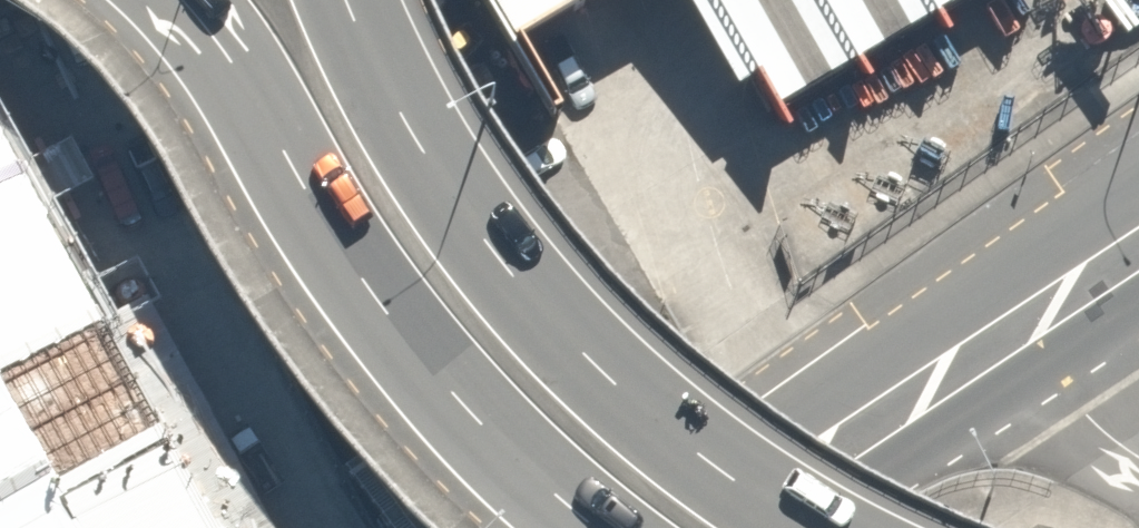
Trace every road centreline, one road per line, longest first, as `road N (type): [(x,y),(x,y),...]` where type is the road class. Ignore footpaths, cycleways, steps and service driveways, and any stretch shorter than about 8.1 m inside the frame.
road 1 (secondary): [(327,0),(381,145),(456,248),(638,437),(766,527)]
road 2 (secondary): [(563,527),(474,450),(360,311),(193,54),(141,0)]
road 3 (secondary): [(726,527),(1138,253)]

